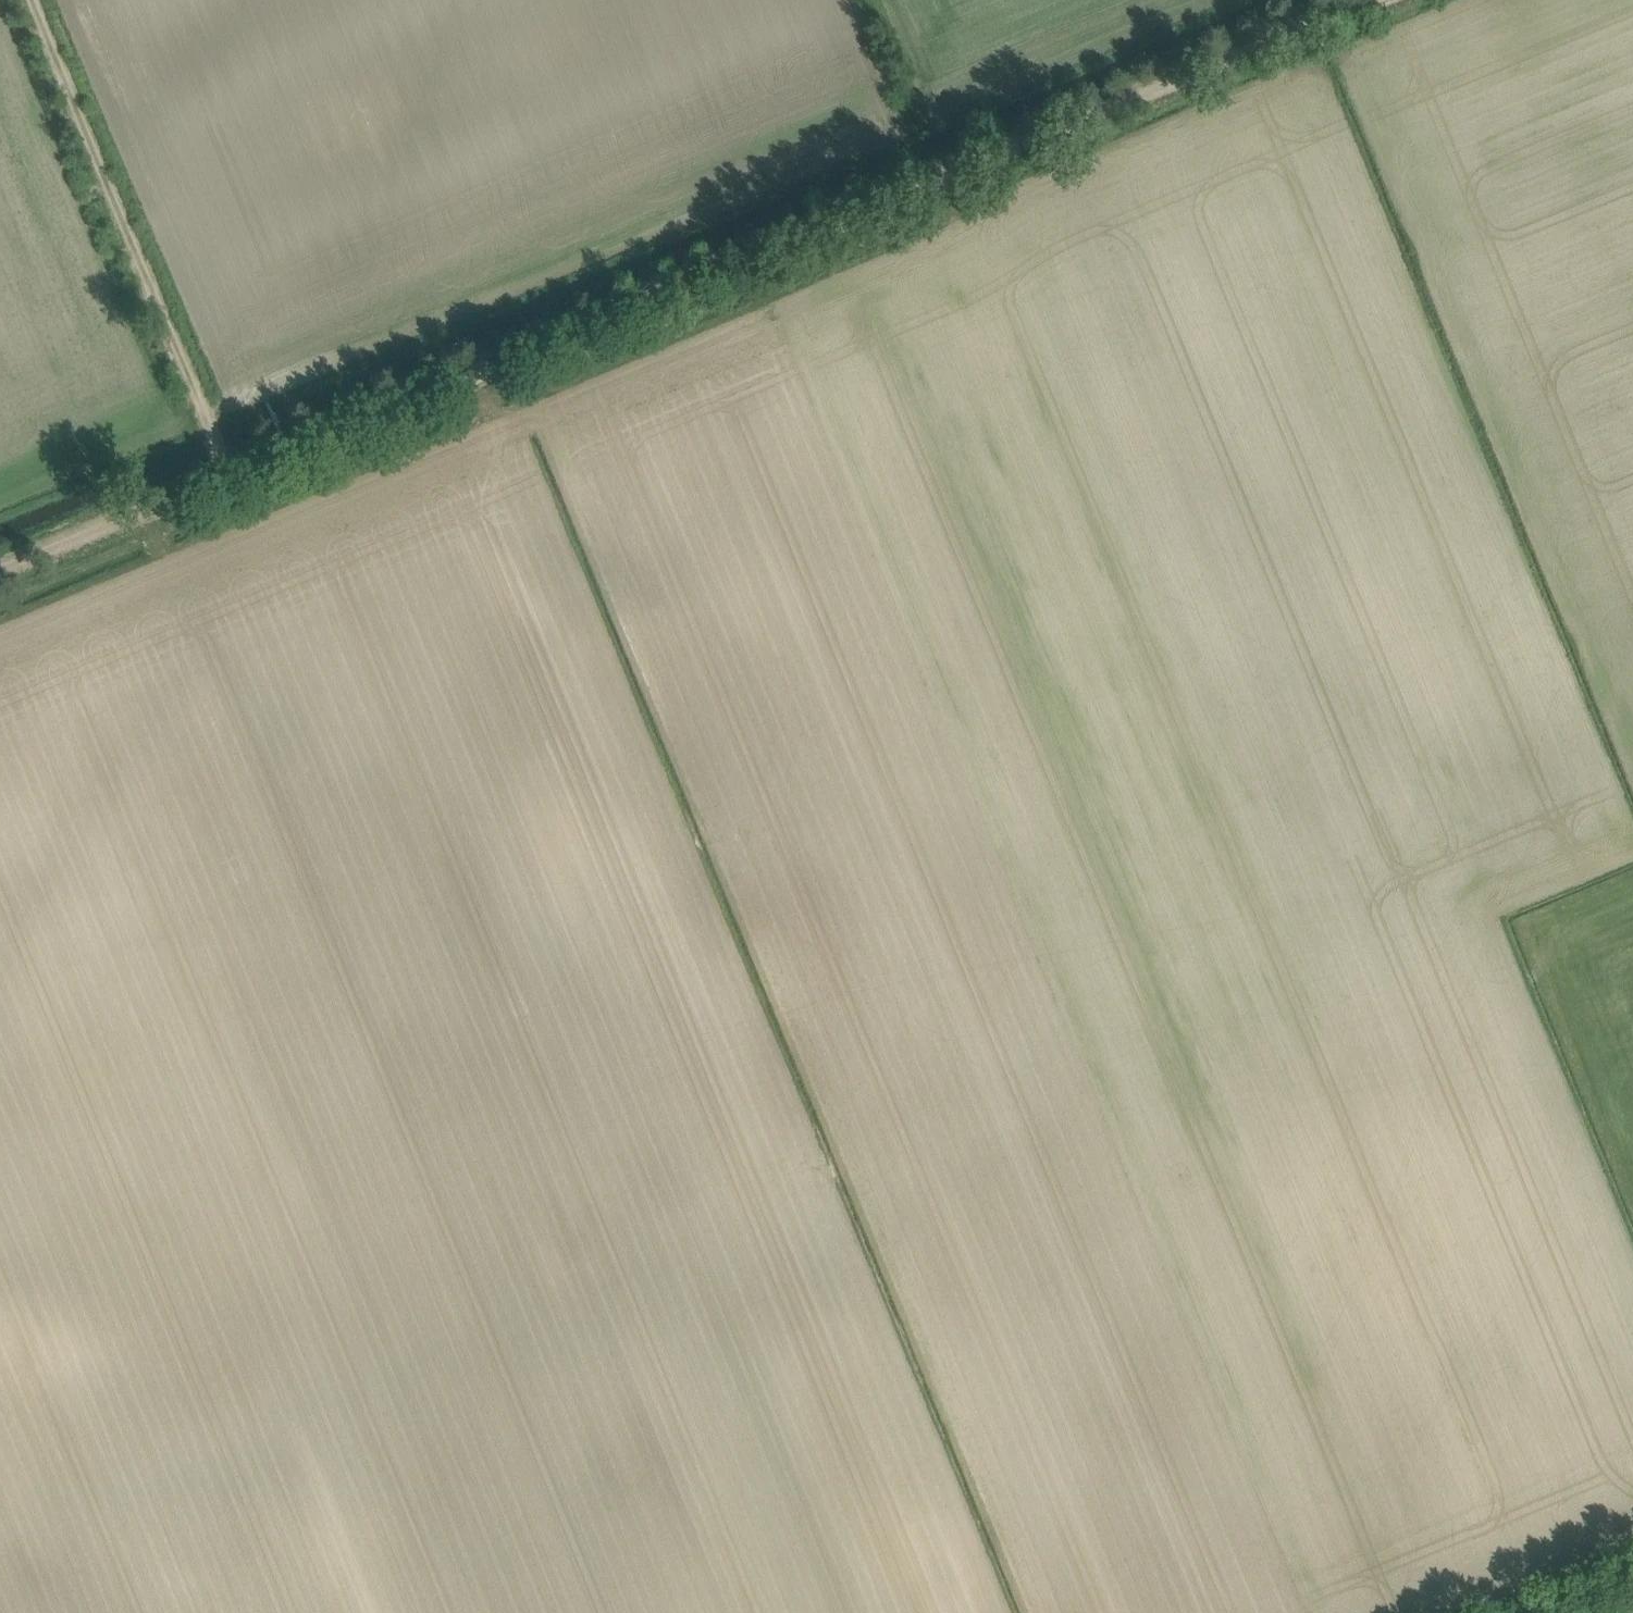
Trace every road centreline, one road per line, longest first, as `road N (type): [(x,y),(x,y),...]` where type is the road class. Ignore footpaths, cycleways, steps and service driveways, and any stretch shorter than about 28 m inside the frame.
road 1 (track): [(1371,0),(232,478)]
road 2 (track): [(29,0),(232,478)]
road 3 (track): [(232,478),(0,572)]

